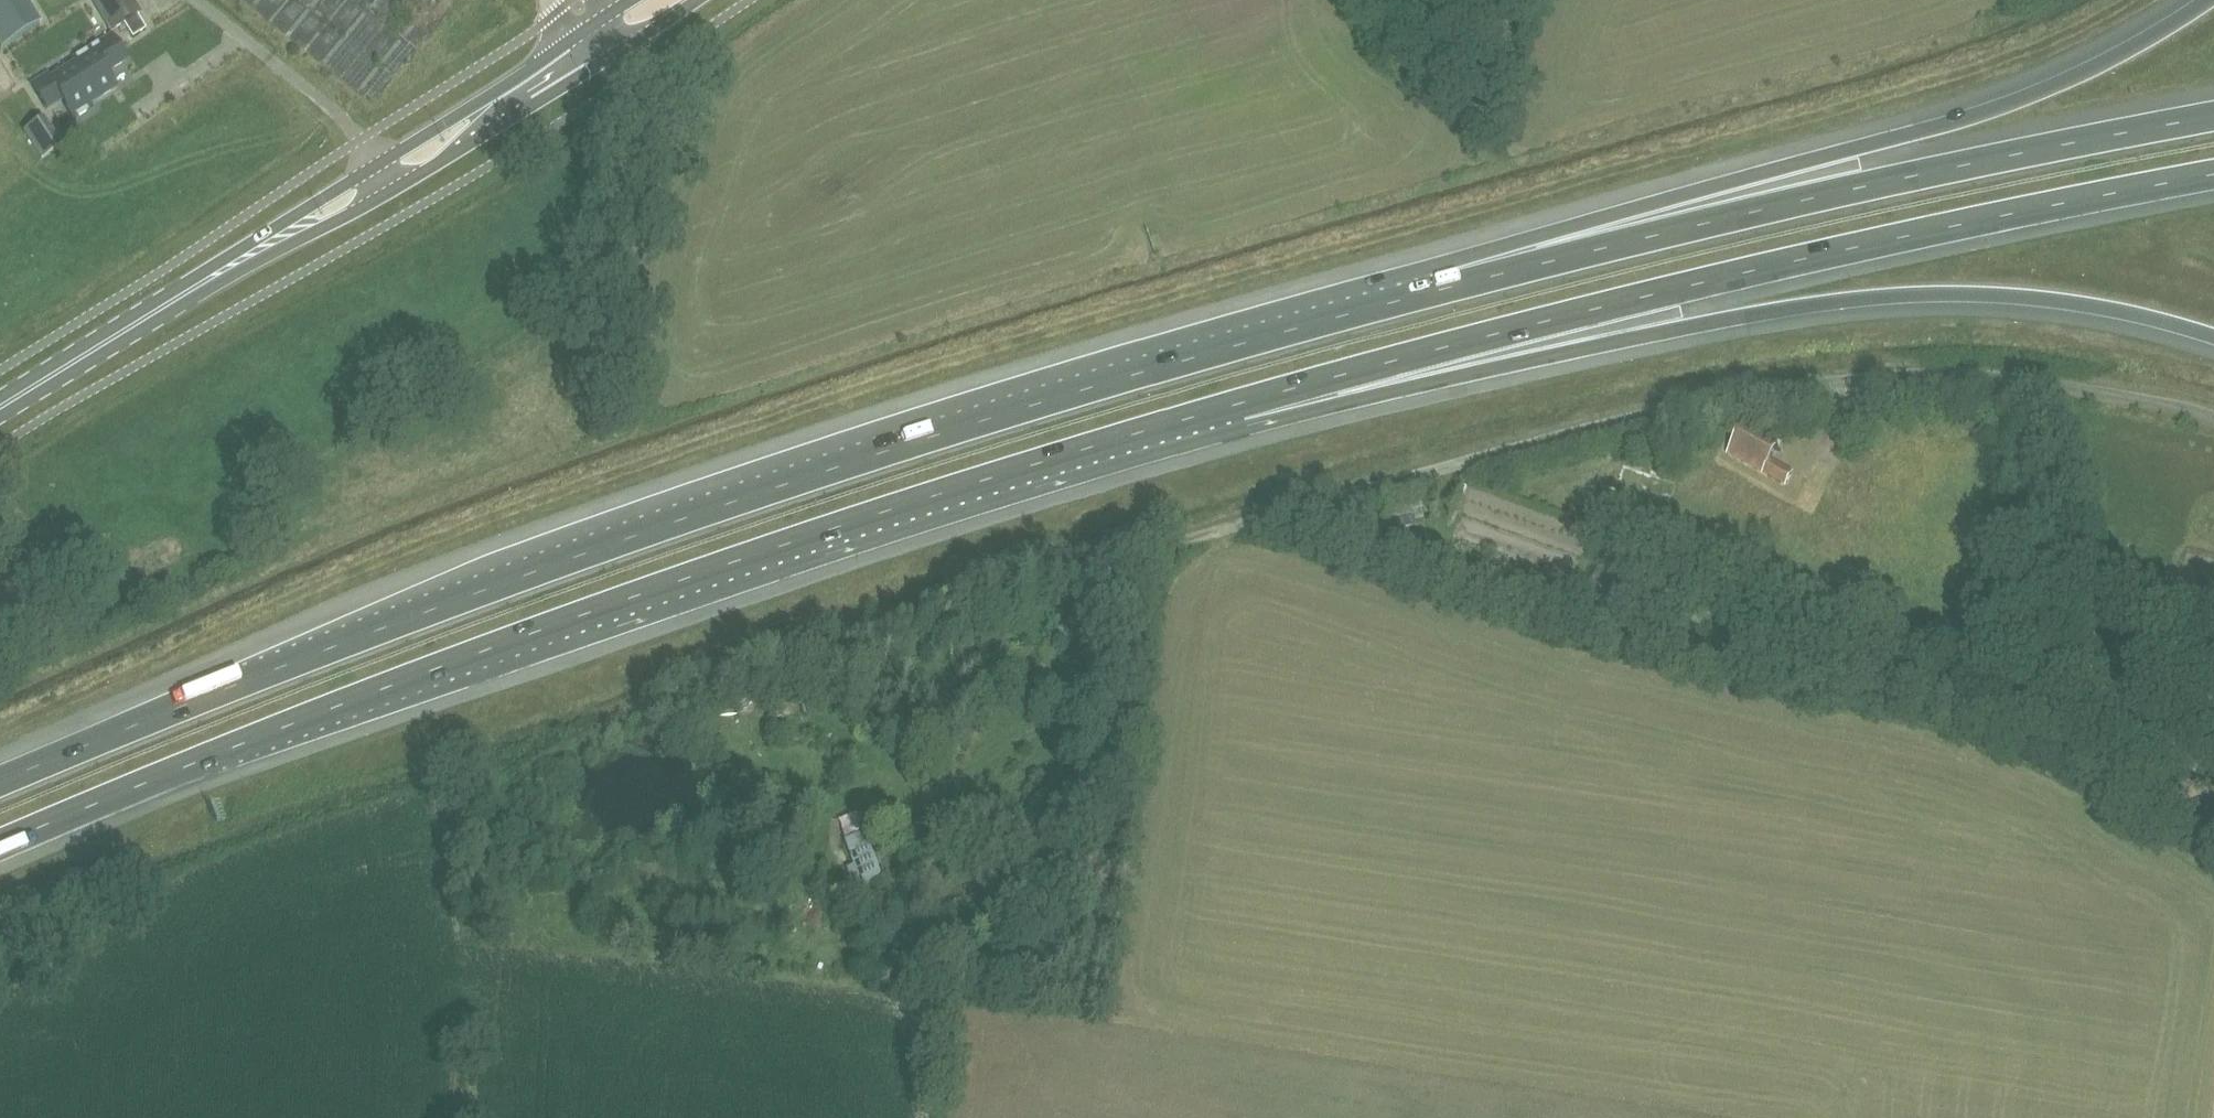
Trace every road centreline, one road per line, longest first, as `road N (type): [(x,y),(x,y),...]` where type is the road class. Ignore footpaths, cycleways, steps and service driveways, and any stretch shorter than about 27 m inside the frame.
road 1 (motorway): [(1432,289),(795,479),(431,609),(0,782)]
road 2 (motorway): [(0,844),(444,666),(815,532),(1240,403)]
road 3 (residential): [(2213,420),(1994,378),(1782,389),(1640,418),(1161,548)]
road 4 (motorway): [(1240,403),(1801,260),(2213,174)]
road 5 (motorway): [(1240,403),(1896,295),(2057,302),(2213,340)]
road 6 (motorway): [(2200,0),(2087,67),(2008,101),(1432,289)]
road 7 (motorway): [(2213,115),(1888,180),(1432,289)]
road 8 (secondary): [(223,272),(398,189),(620,55)]
road 9 (secondary): [(596,27),(312,206),(223,272)]
road 10 (secondary): [(0,410),(223,272)]

